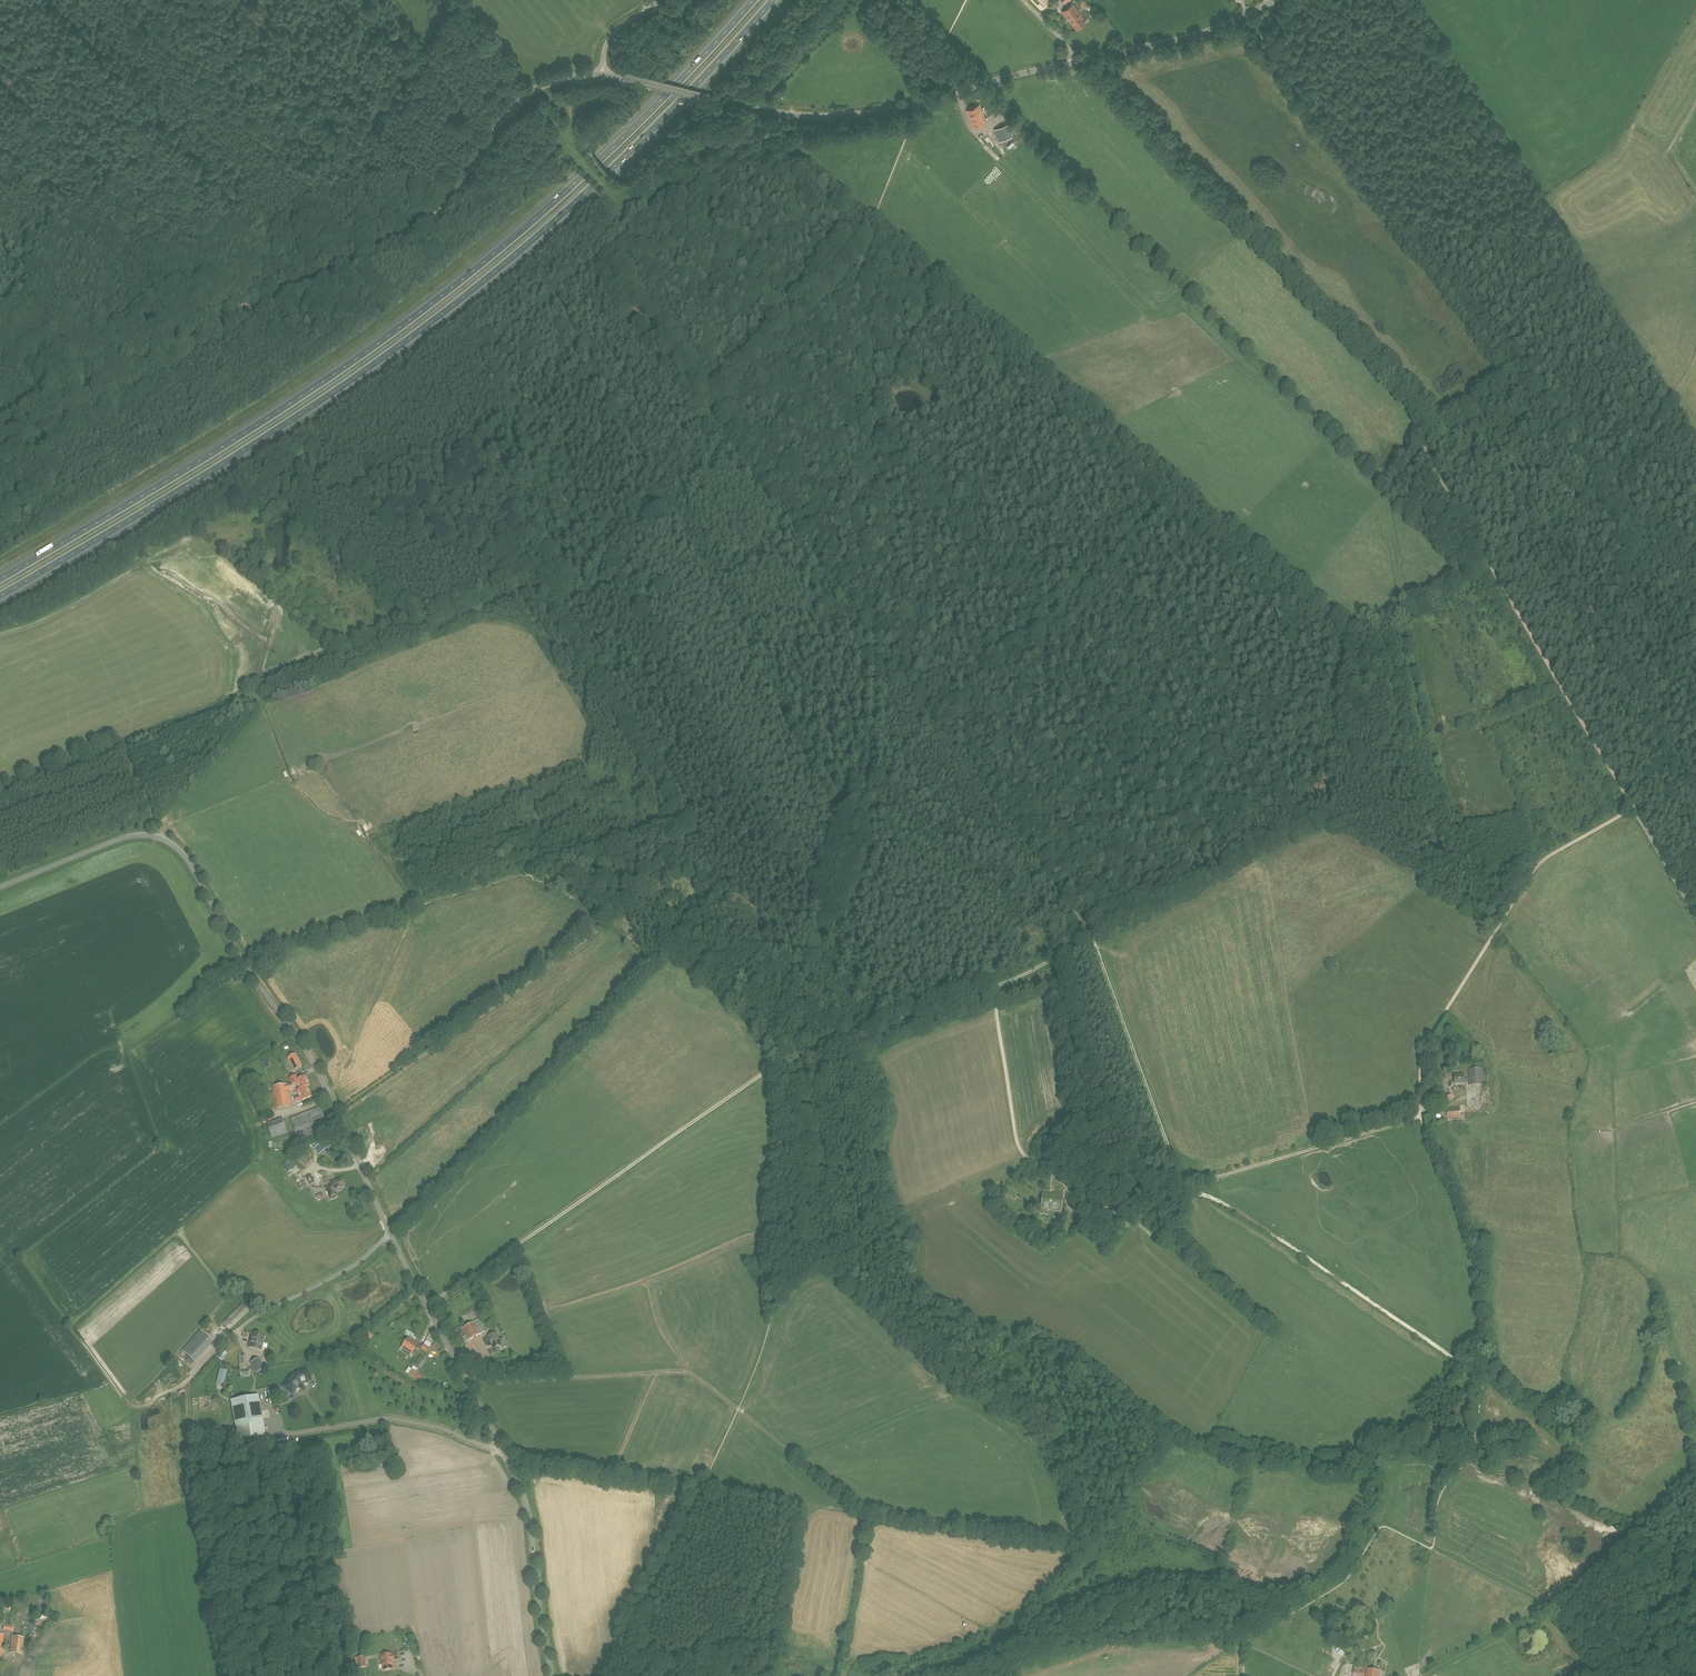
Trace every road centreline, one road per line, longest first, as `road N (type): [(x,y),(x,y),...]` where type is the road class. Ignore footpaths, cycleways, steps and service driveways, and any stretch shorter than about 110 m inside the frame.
road 1 (unclassified): [(1184,1186),(1421,1116),(1423,1051),(1538,863),(1633,808),(1423,450),(1438,417),(1088,59)]
road 2 (motorway): [(0,596),(275,432),(483,282),(628,154),(772,0)]
road 3 (motorway): [(753,0),(622,139),(466,277),(259,424),(0,579)]
road 4 (unclassified): [(0,428),(423,226),(454,201),(498,125),(526,95),(562,78),(599,74)]
road 5 (unclassified): [(427,1306),(320,1074),(182,854),(159,839),(132,836),(0,888)]
road 6 (unclassified): [(1184,1186),(1094,943),(770,1070)]
road 7 (unclassified): [(427,1306),(770,1070)]
road 8 (unclassified): [(553,1675),(521,1489),(427,1306)]
road 9 (unclassified): [(714,100),(793,115),(876,113),(1088,59)]
road 10 (track): [(1184,1186),(1239,1211),(1484,1377)]
road 11 (unclassified): [(1088,59),(1224,26),(1274,0)]
road 12 (track): [(1606,495),(1586,499),(1438,417)]
road 13 (track): [(236,1331),(180,1387),(141,1403)]

